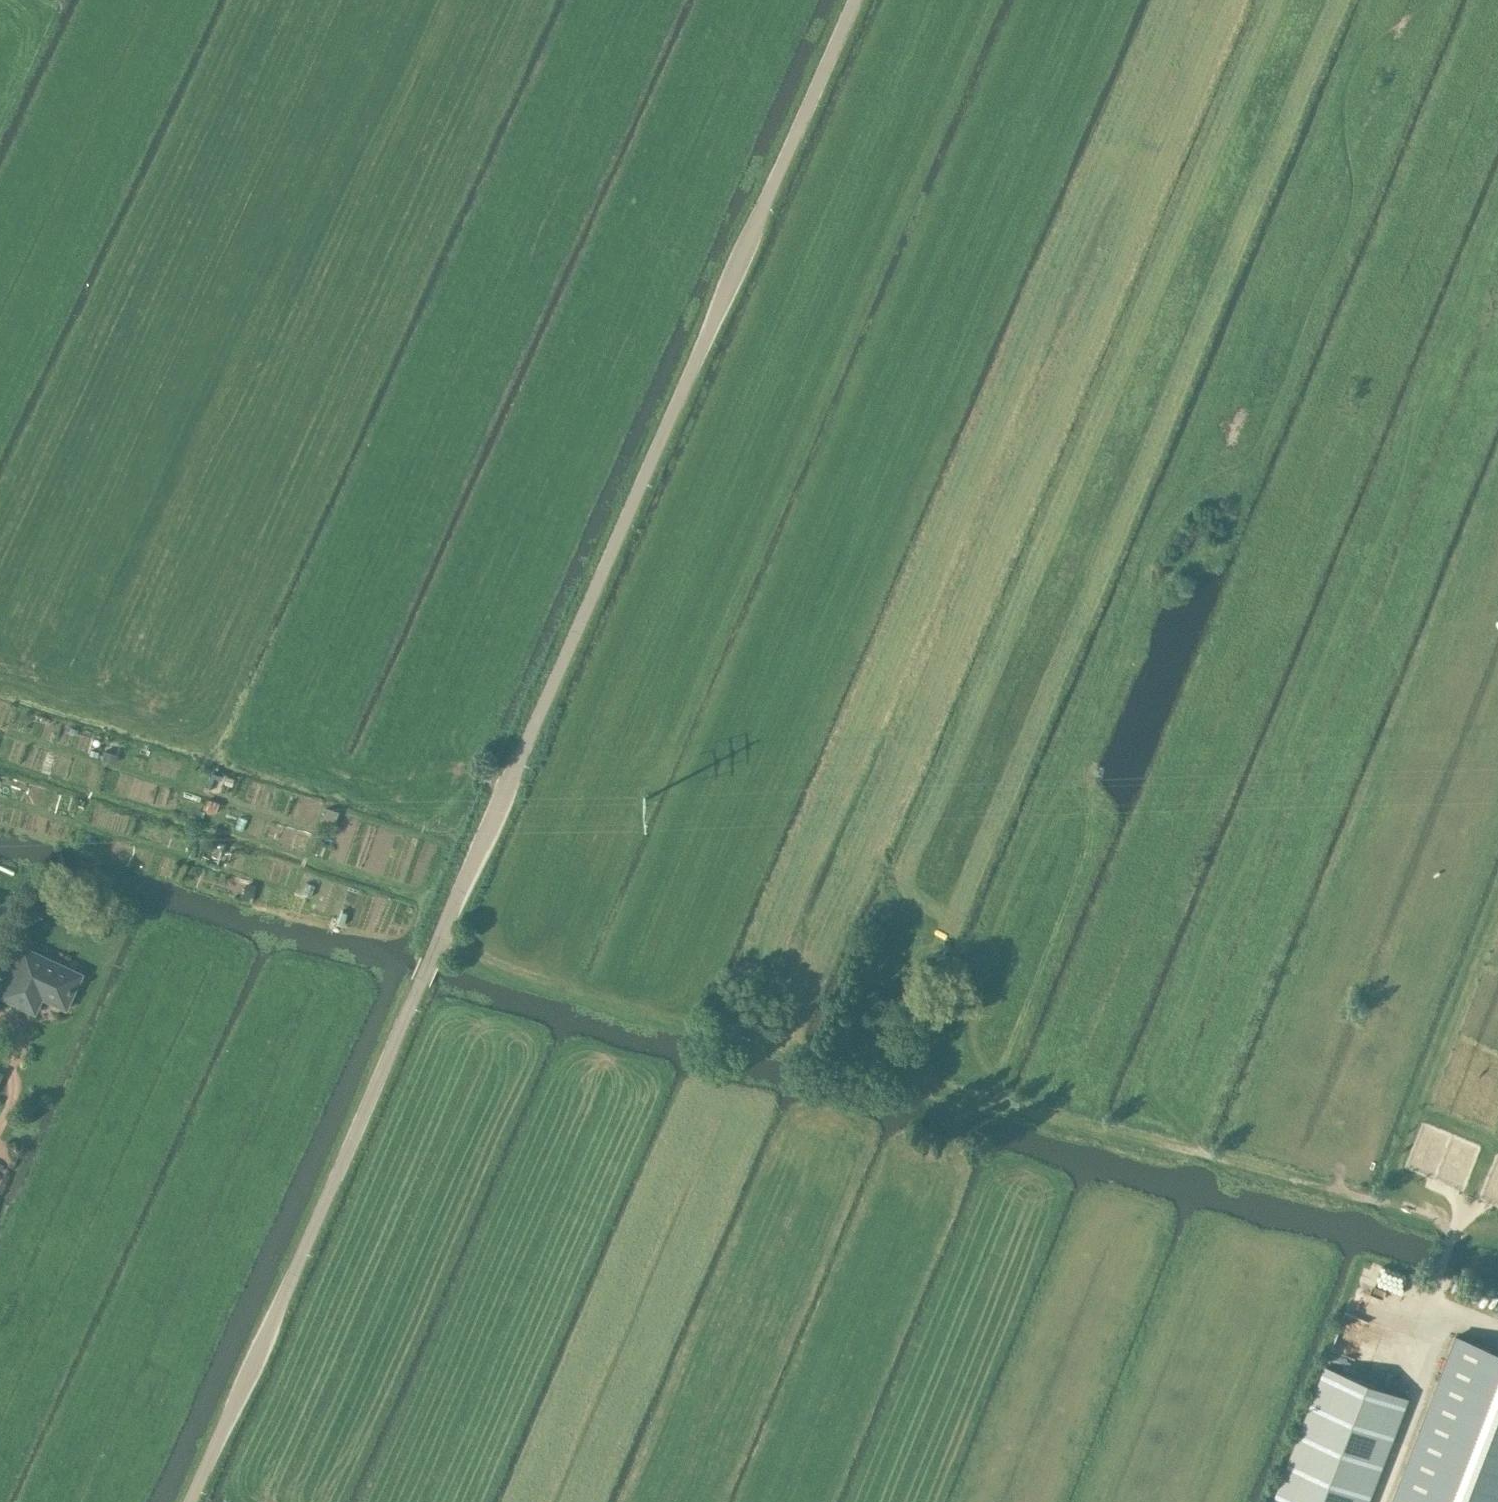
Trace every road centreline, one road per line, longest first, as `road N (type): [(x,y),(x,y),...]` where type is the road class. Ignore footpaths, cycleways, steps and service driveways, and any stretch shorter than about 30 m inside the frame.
road 1 (unclassified): [(188,1501),(856,0)]
road 2 (track): [(442,931),(543,980),(915,1078)]

